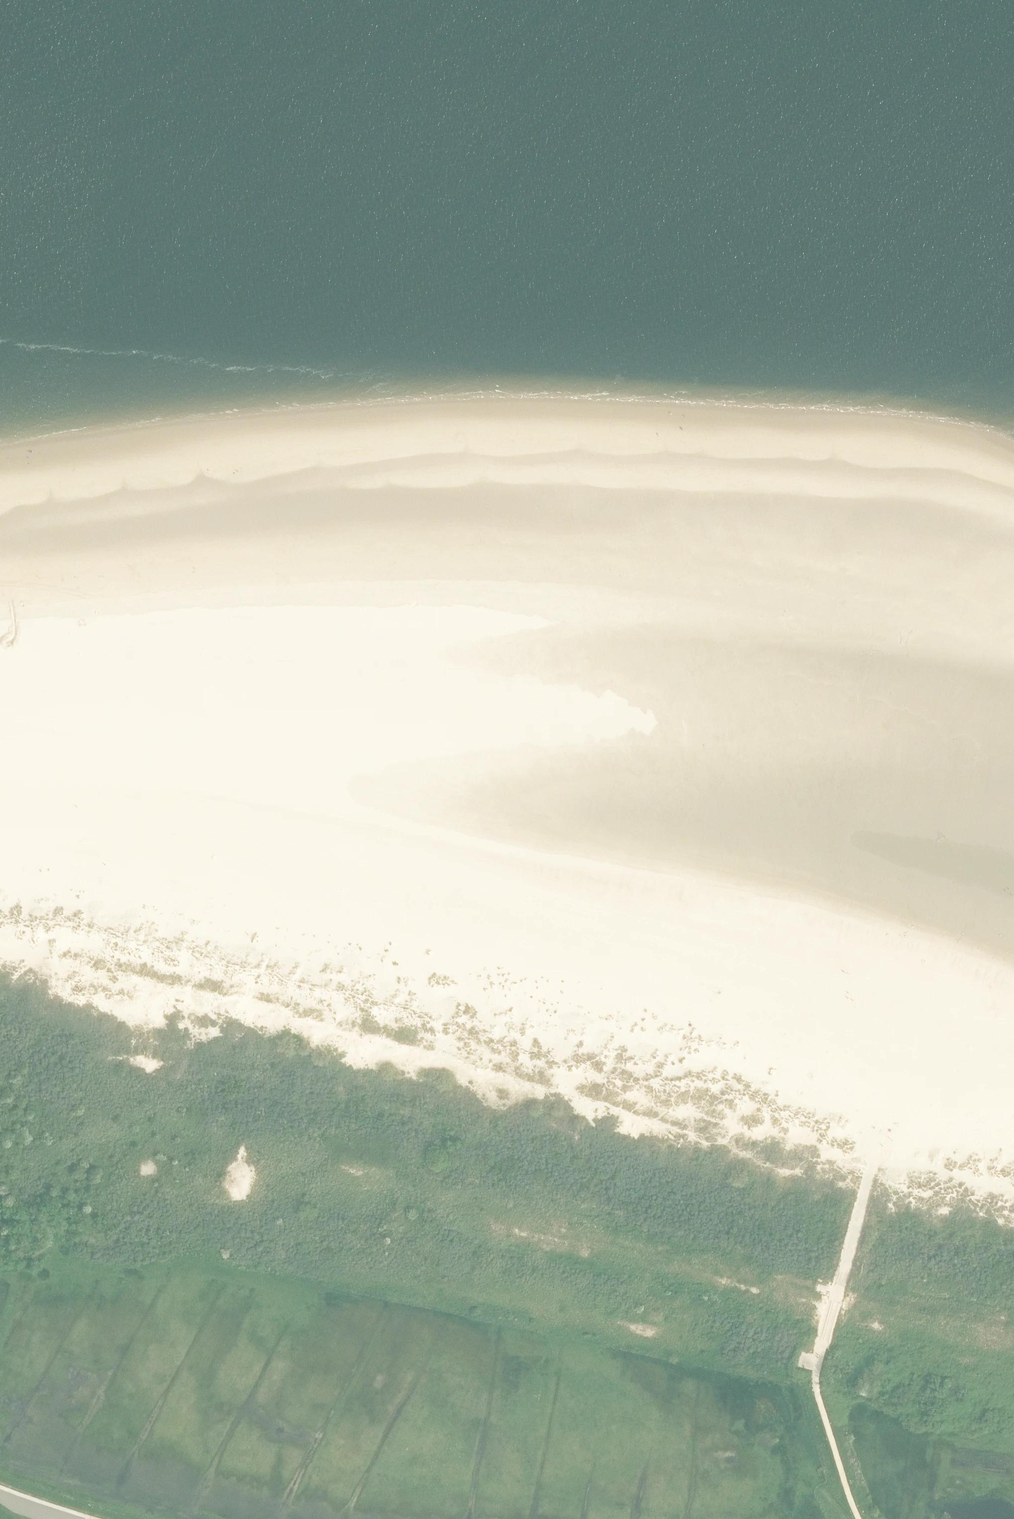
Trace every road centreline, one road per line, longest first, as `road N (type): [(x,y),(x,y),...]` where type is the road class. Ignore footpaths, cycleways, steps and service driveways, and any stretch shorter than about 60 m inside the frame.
road 1 (track): [(858,1518),(815,1389),(824,1340)]
road 2 (track): [(843,1272),(881,1134)]

